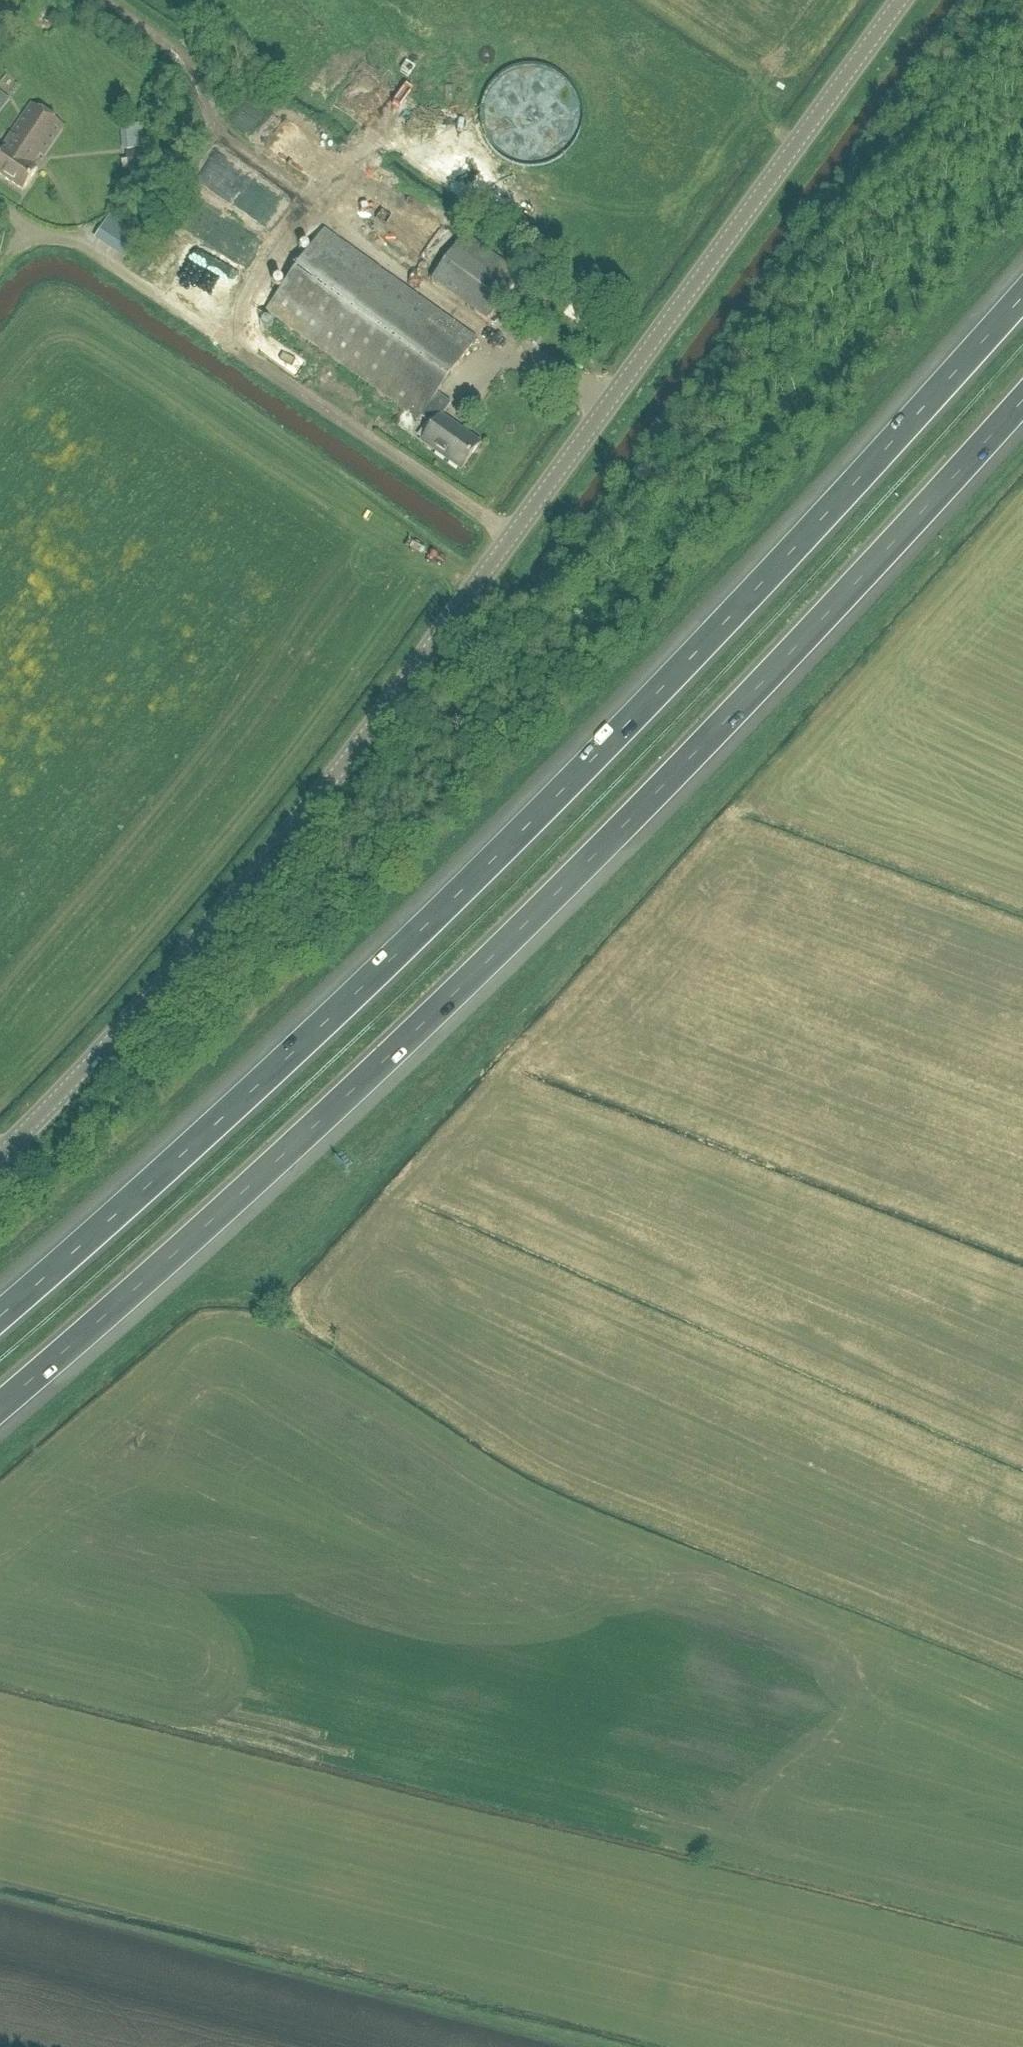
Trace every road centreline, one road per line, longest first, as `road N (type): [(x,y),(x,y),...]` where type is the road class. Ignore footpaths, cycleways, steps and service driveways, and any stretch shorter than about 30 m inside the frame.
road 1 (tertiary): [(0,1157),(200,940),(369,731),(901,0)]
road 2 (motorway): [(1022,295),(721,630),(553,799),(264,1080),(0,1316)]
road 3 (motorway): [(0,1407),(255,1183),(534,916),(1022,401)]
road 4 (track): [(512,536),(75,241),(25,240),(0,266)]

